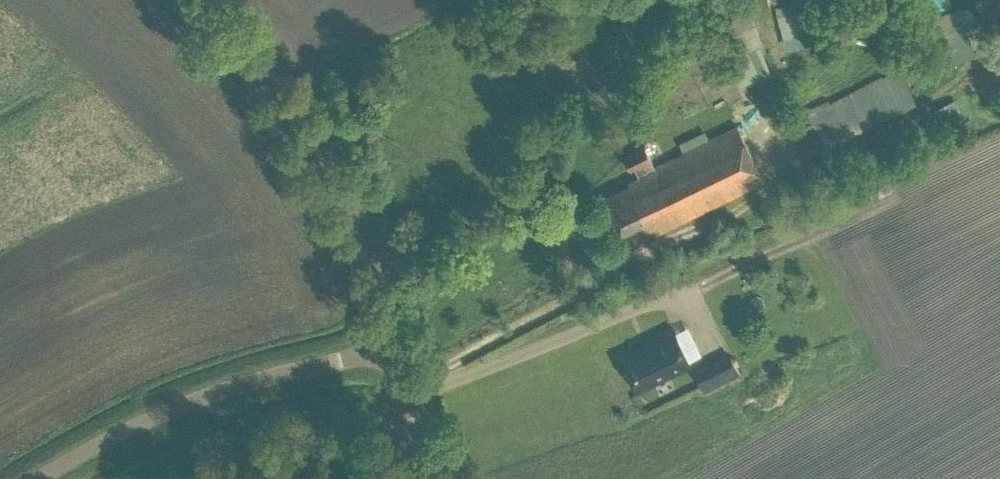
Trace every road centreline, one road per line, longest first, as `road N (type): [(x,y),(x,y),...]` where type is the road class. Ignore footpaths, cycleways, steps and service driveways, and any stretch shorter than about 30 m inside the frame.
road 1 (tertiary): [(395,345),(379,269),(339,176),(287,100),(192,0)]
road 2 (unclassified): [(33,478),(177,406),(262,375),(395,345)]
road 3 (track): [(693,289),(940,177)]
road 4 (tertiary): [(426,478),(395,345)]

